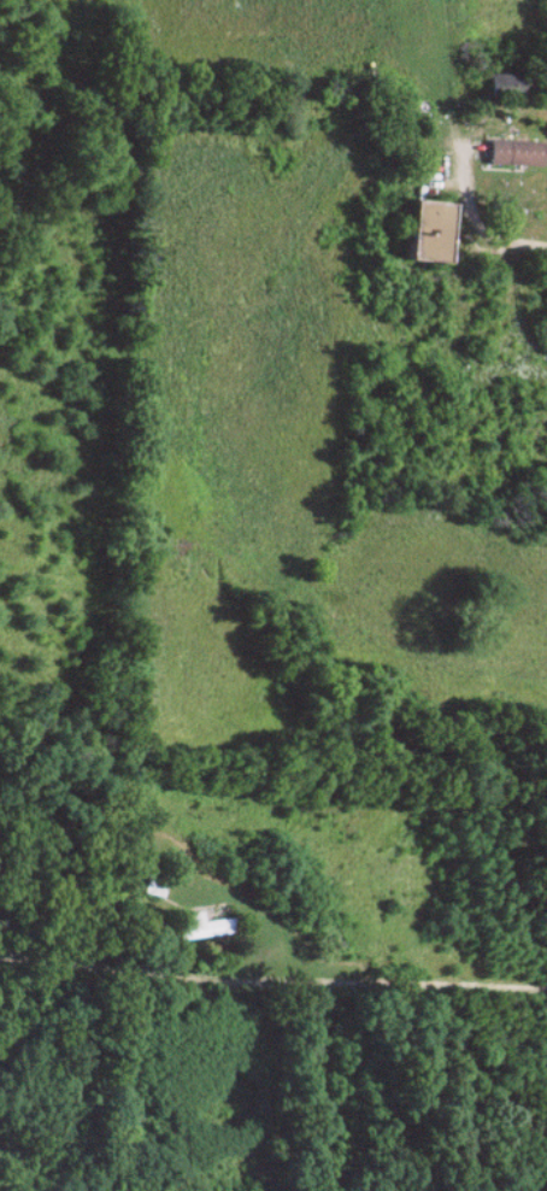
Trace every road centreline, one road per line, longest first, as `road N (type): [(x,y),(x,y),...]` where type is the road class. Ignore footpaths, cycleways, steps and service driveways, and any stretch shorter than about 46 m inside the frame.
road 1 (residential): [(546,989),(230,984),(0,961)]
road 2 (residential): [(546,250),(452,241),(449,0)]

